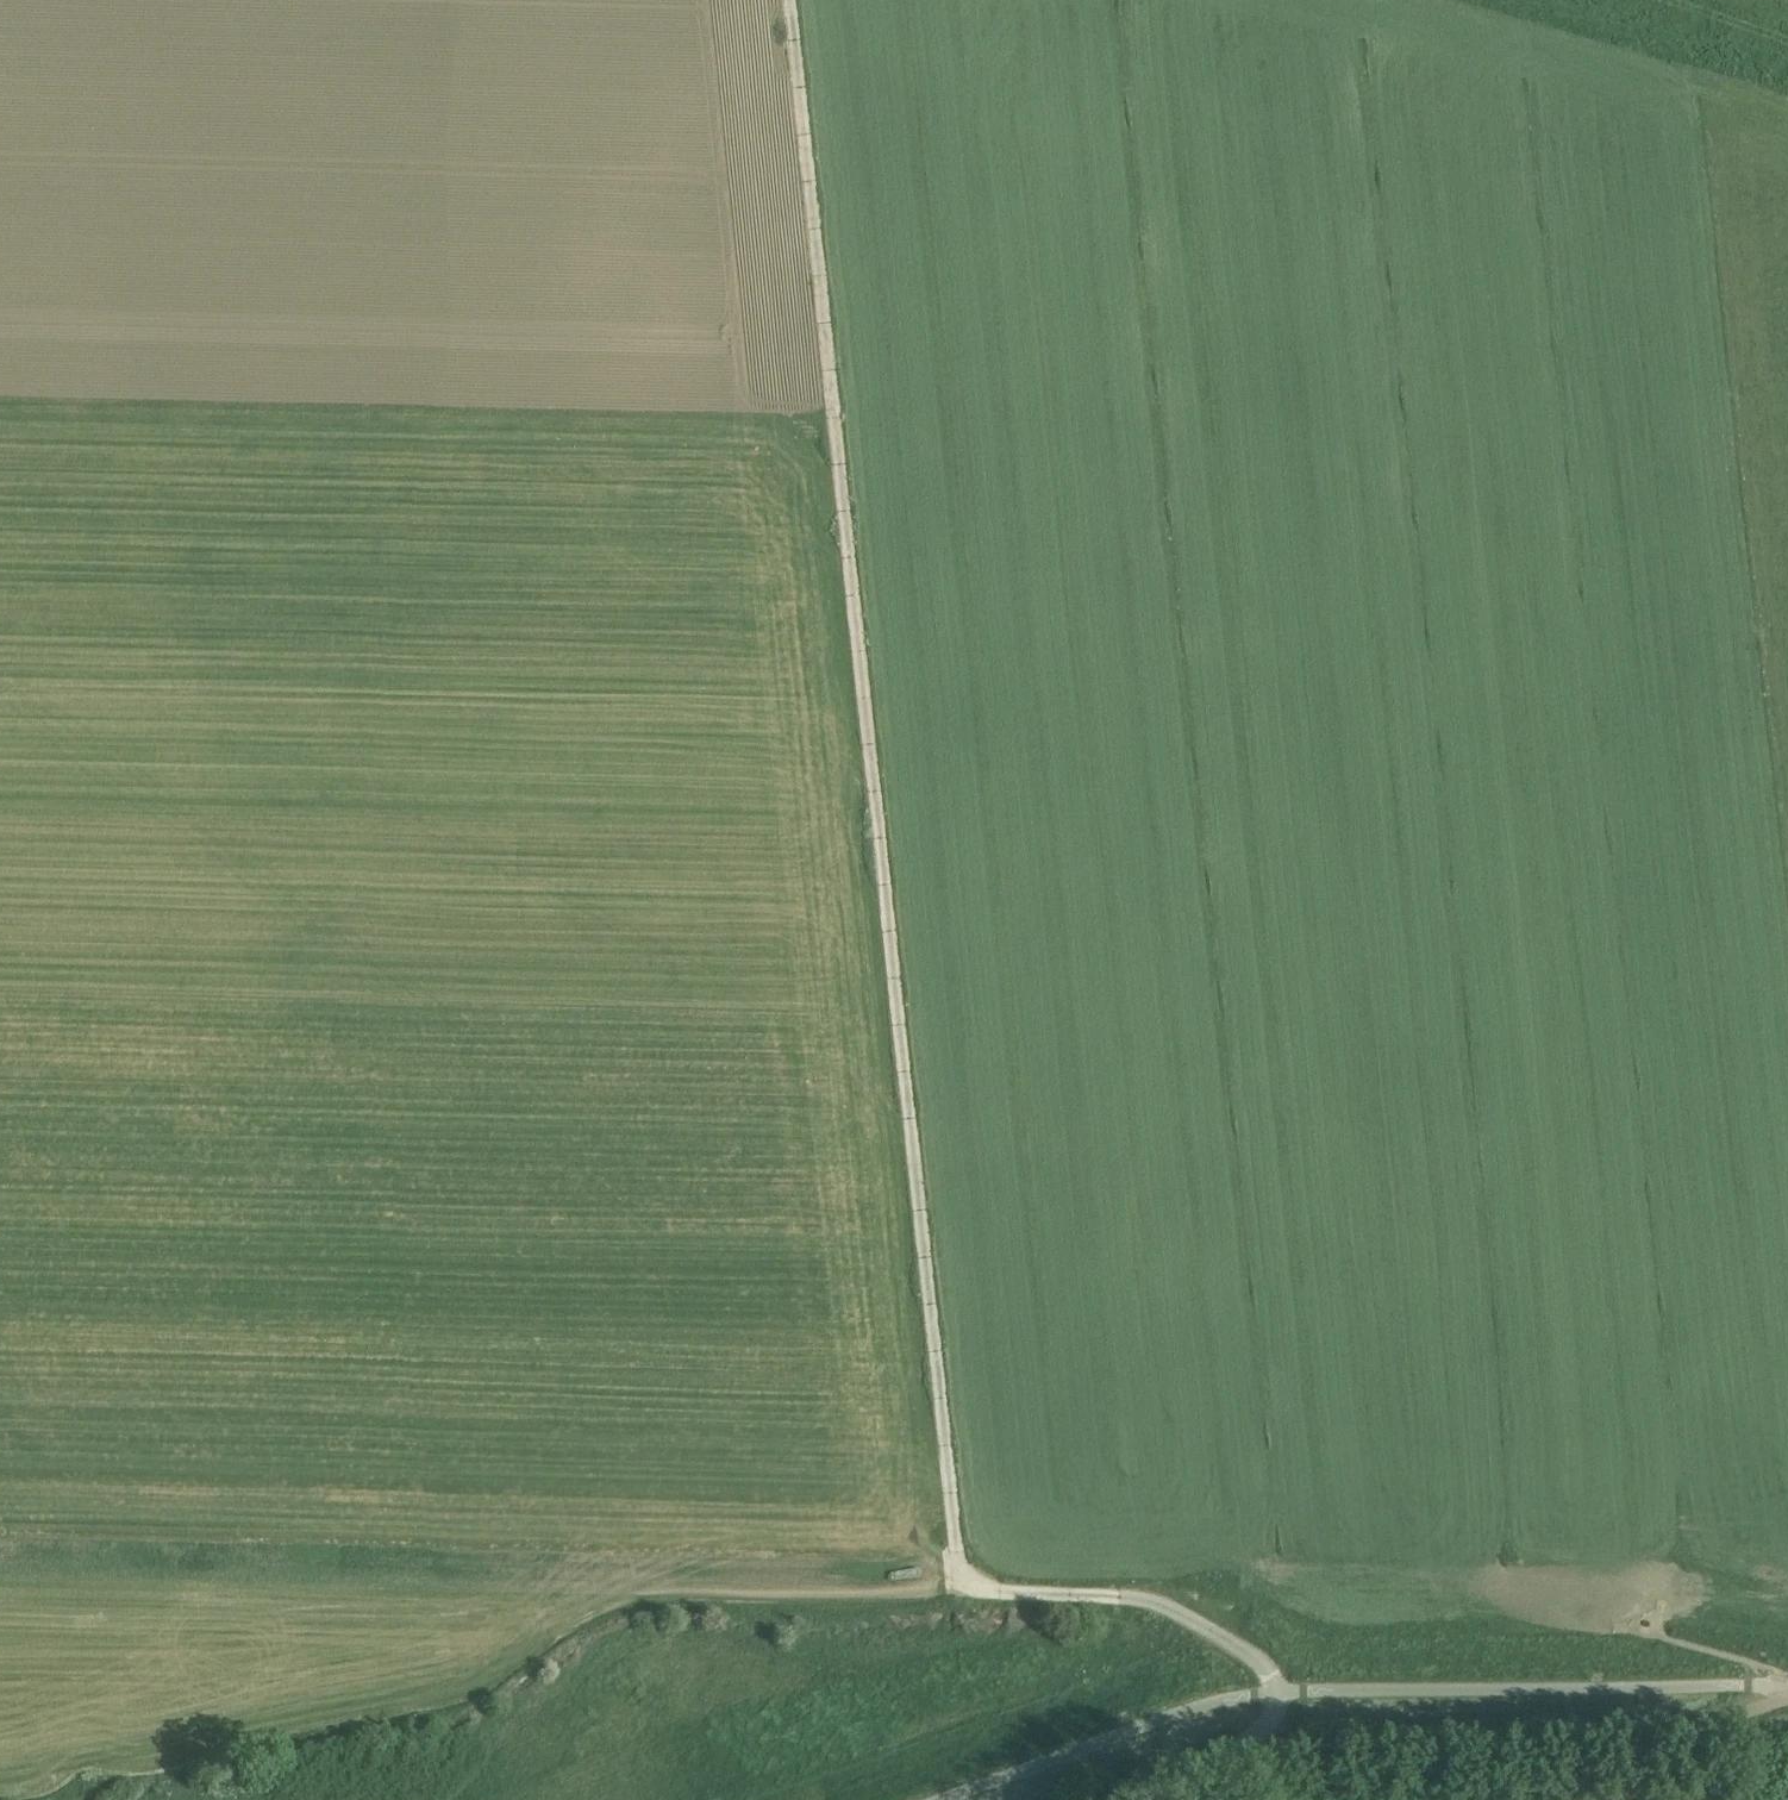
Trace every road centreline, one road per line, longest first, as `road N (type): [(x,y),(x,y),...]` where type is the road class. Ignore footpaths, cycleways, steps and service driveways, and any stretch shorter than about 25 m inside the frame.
road 1 (track): [(1279,1691),(1262,1660),(1154,1598),(990,1591),(972,1585),(963,1568),(790,0)]
road 2 (track): [(1623,1799),(1644,1758),(1669,1737),(1787,1699)]
road 3 (track): [(1157,1799),(1258,1734),(1275,1715),(1279,1691)]

